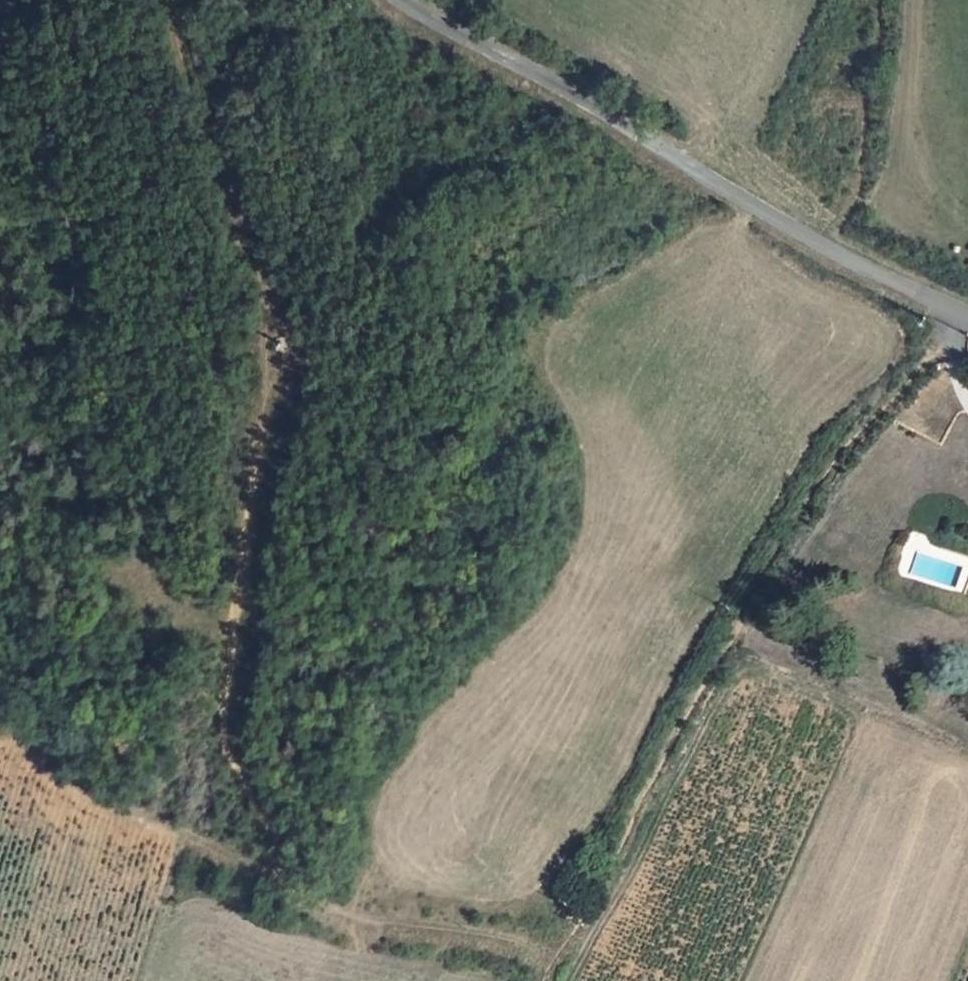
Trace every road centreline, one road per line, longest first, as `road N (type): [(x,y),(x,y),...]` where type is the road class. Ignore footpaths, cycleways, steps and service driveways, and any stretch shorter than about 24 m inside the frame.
road 1 (unclassified): [(967,319),(828,247),(402,0)]
road 2 (track): [(726,640),(967,747)]

